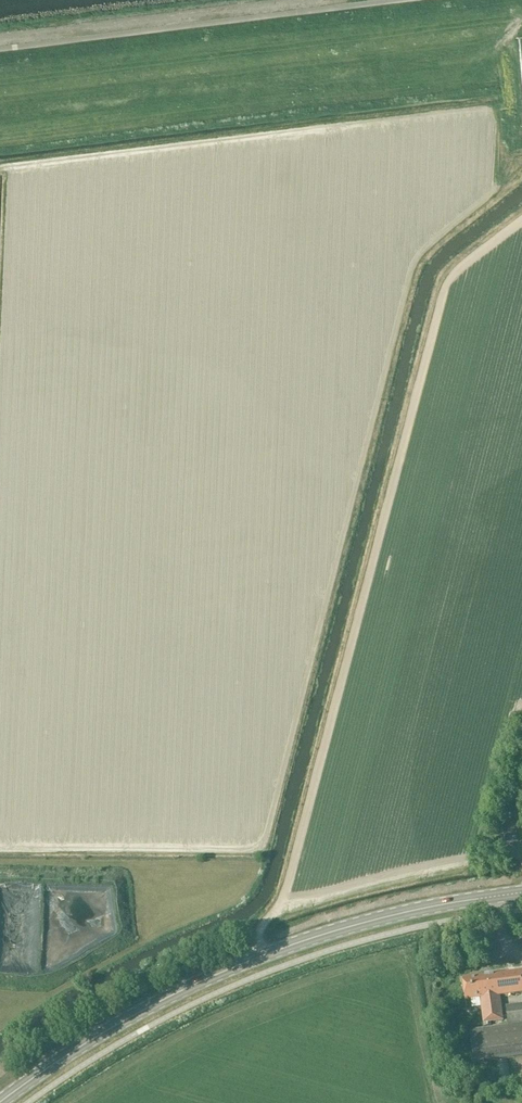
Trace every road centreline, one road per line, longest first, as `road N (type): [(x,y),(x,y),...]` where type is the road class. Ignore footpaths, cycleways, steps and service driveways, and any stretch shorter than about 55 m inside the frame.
road 1 (track): [(262,956),(260,936),(283,891),(441,295),(458,269),(521,220)]
road 2 (secondary): [(0,1102),(121,1022),(245,963),(387,916),(521,893)]
road 3 (unclassified): [(0,49),(399,0)]

